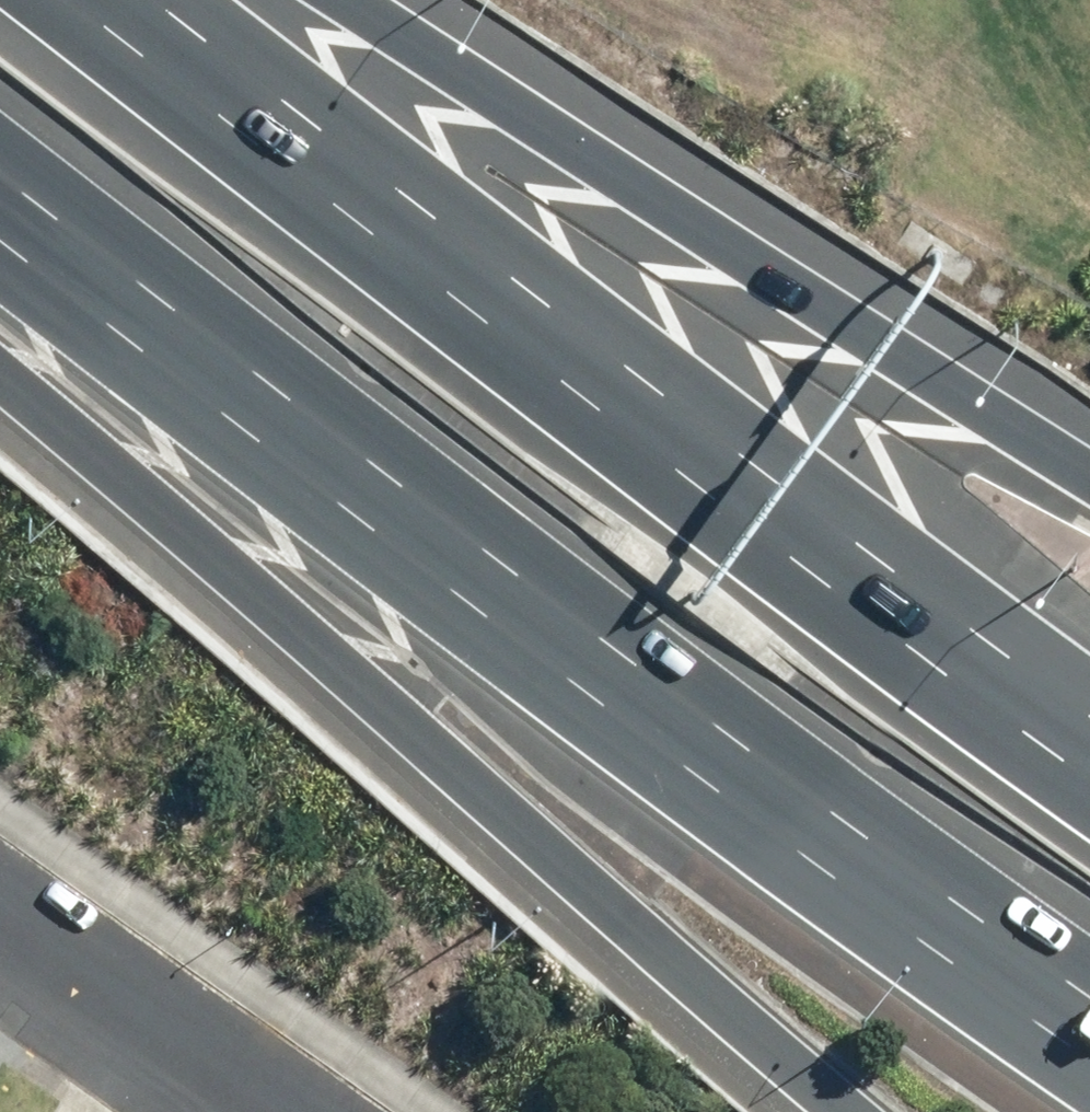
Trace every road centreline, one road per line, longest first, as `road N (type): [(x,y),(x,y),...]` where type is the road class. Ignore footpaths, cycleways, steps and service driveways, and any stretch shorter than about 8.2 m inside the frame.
road 1 (motorway): [(1089,997),(921,883),(0,173)]
road 2 (motorway): [(33,0),(1089,801)]
road 3 (motorway): [(846,1111),(0,383)]
road 4 (motorway): [(374,0),(1089,441)]
road 5 (residential): [(239,1111),(0,944)]

